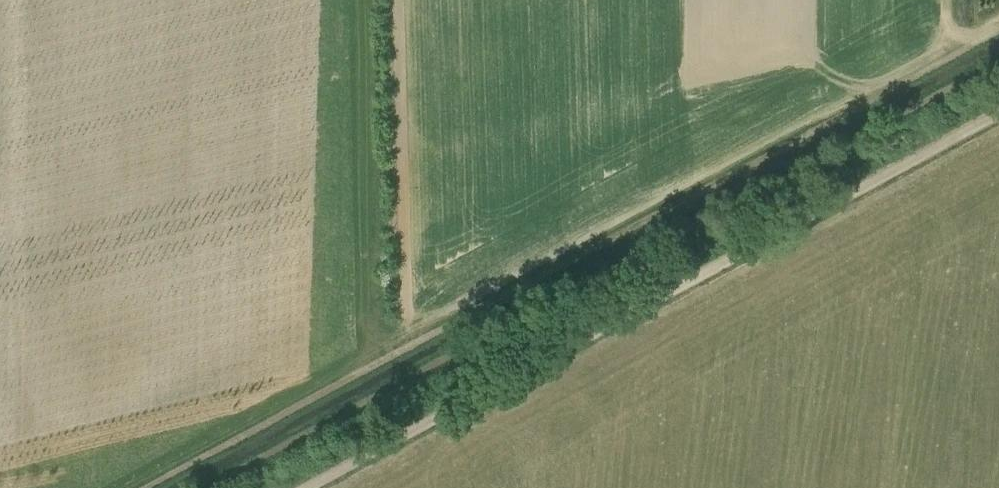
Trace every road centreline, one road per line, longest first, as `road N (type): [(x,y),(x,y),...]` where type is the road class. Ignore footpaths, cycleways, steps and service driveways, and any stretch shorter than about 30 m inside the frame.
road 1 (track): [(998,61),(197,487)]
road 2 (track): [(298,487),(998,128)]

